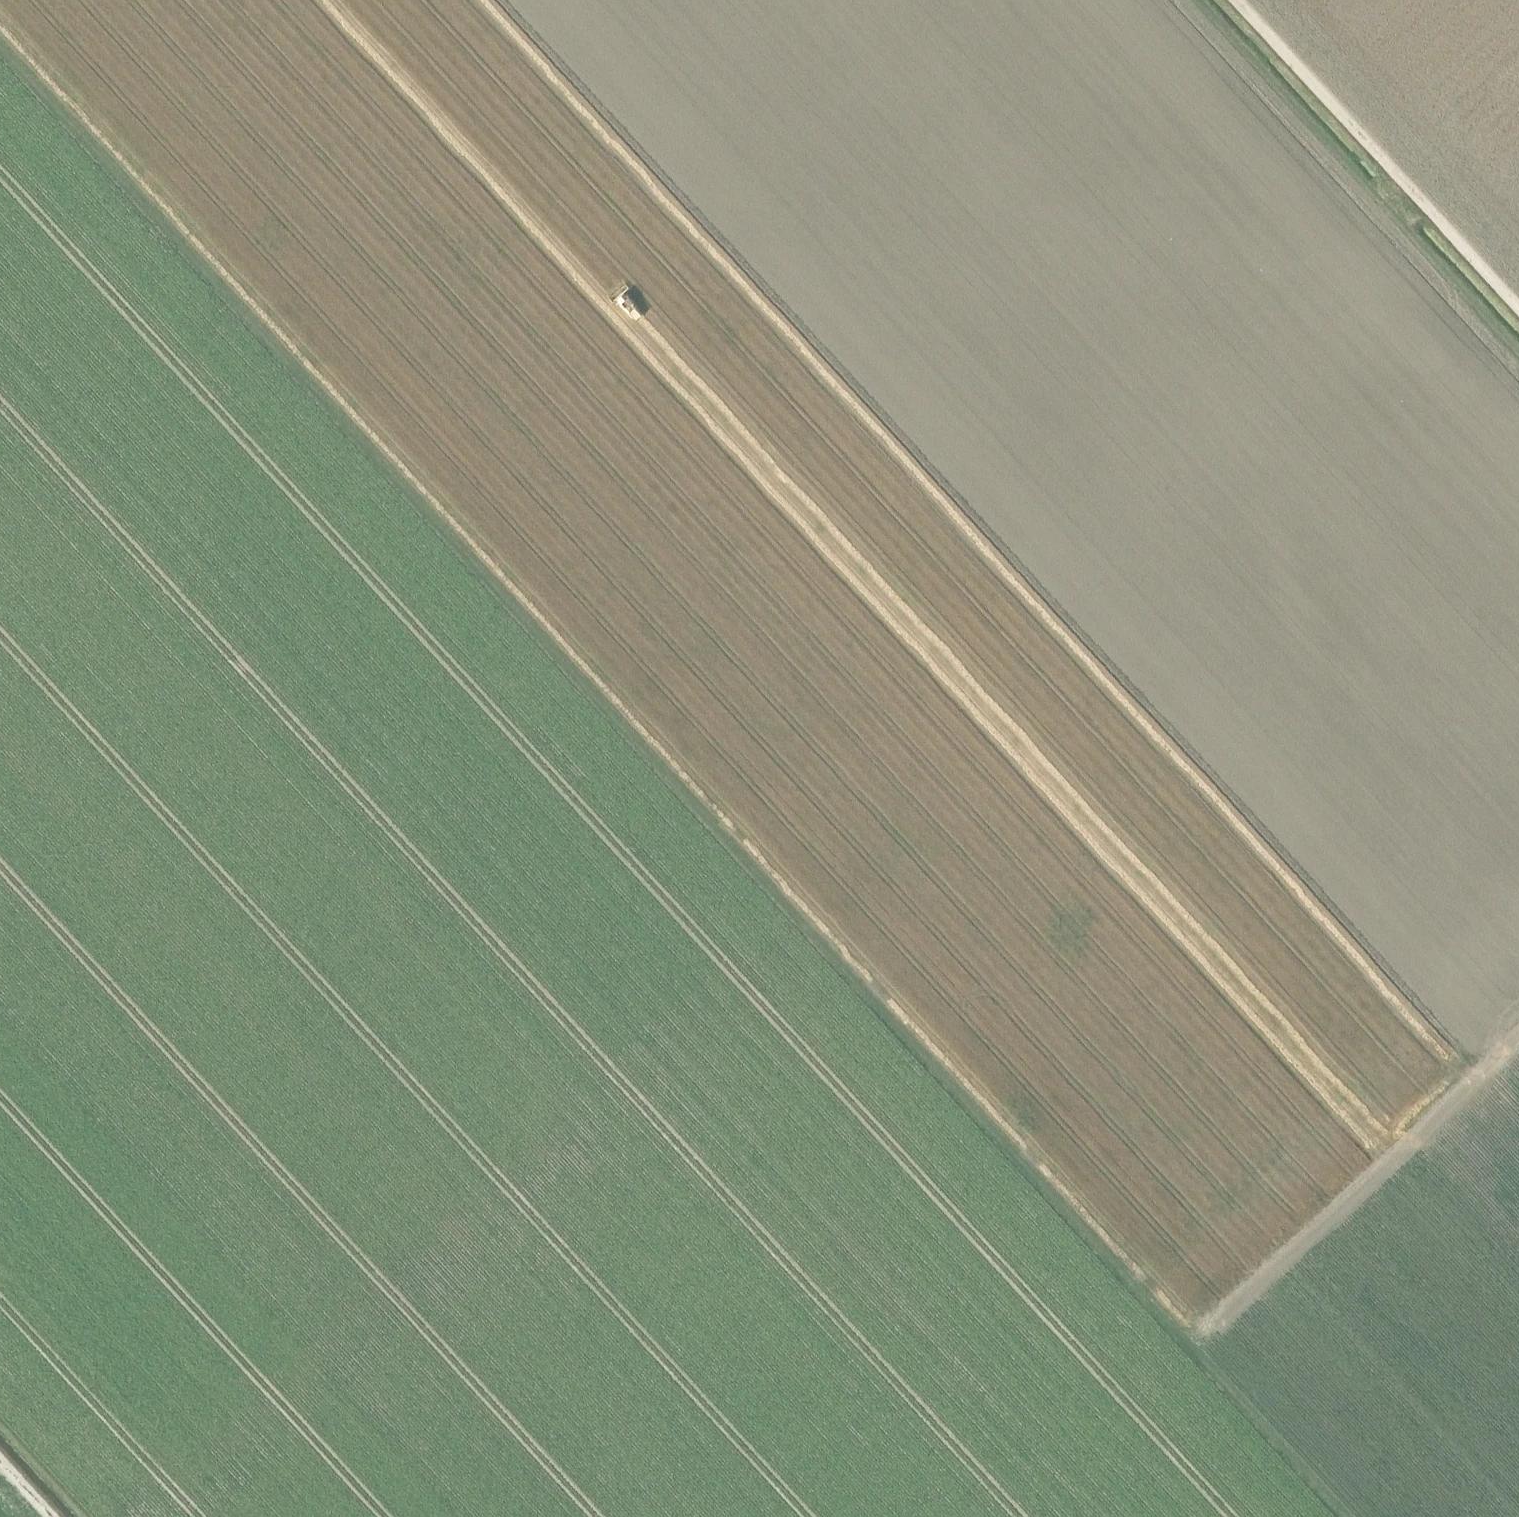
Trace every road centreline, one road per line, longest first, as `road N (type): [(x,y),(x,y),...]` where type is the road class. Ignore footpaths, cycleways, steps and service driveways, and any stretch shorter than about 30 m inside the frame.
road 1 (track): [(1235,0),(1518,310)]

